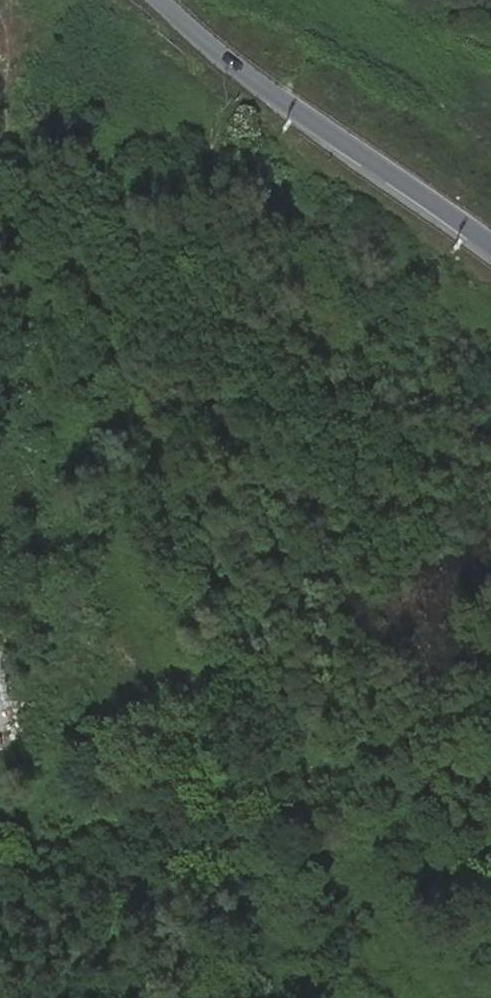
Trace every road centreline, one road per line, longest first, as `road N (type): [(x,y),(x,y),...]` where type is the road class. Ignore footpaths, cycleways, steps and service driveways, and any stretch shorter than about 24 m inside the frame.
road 1 (motorway): [(161,0),(248,74),(490,244)]

